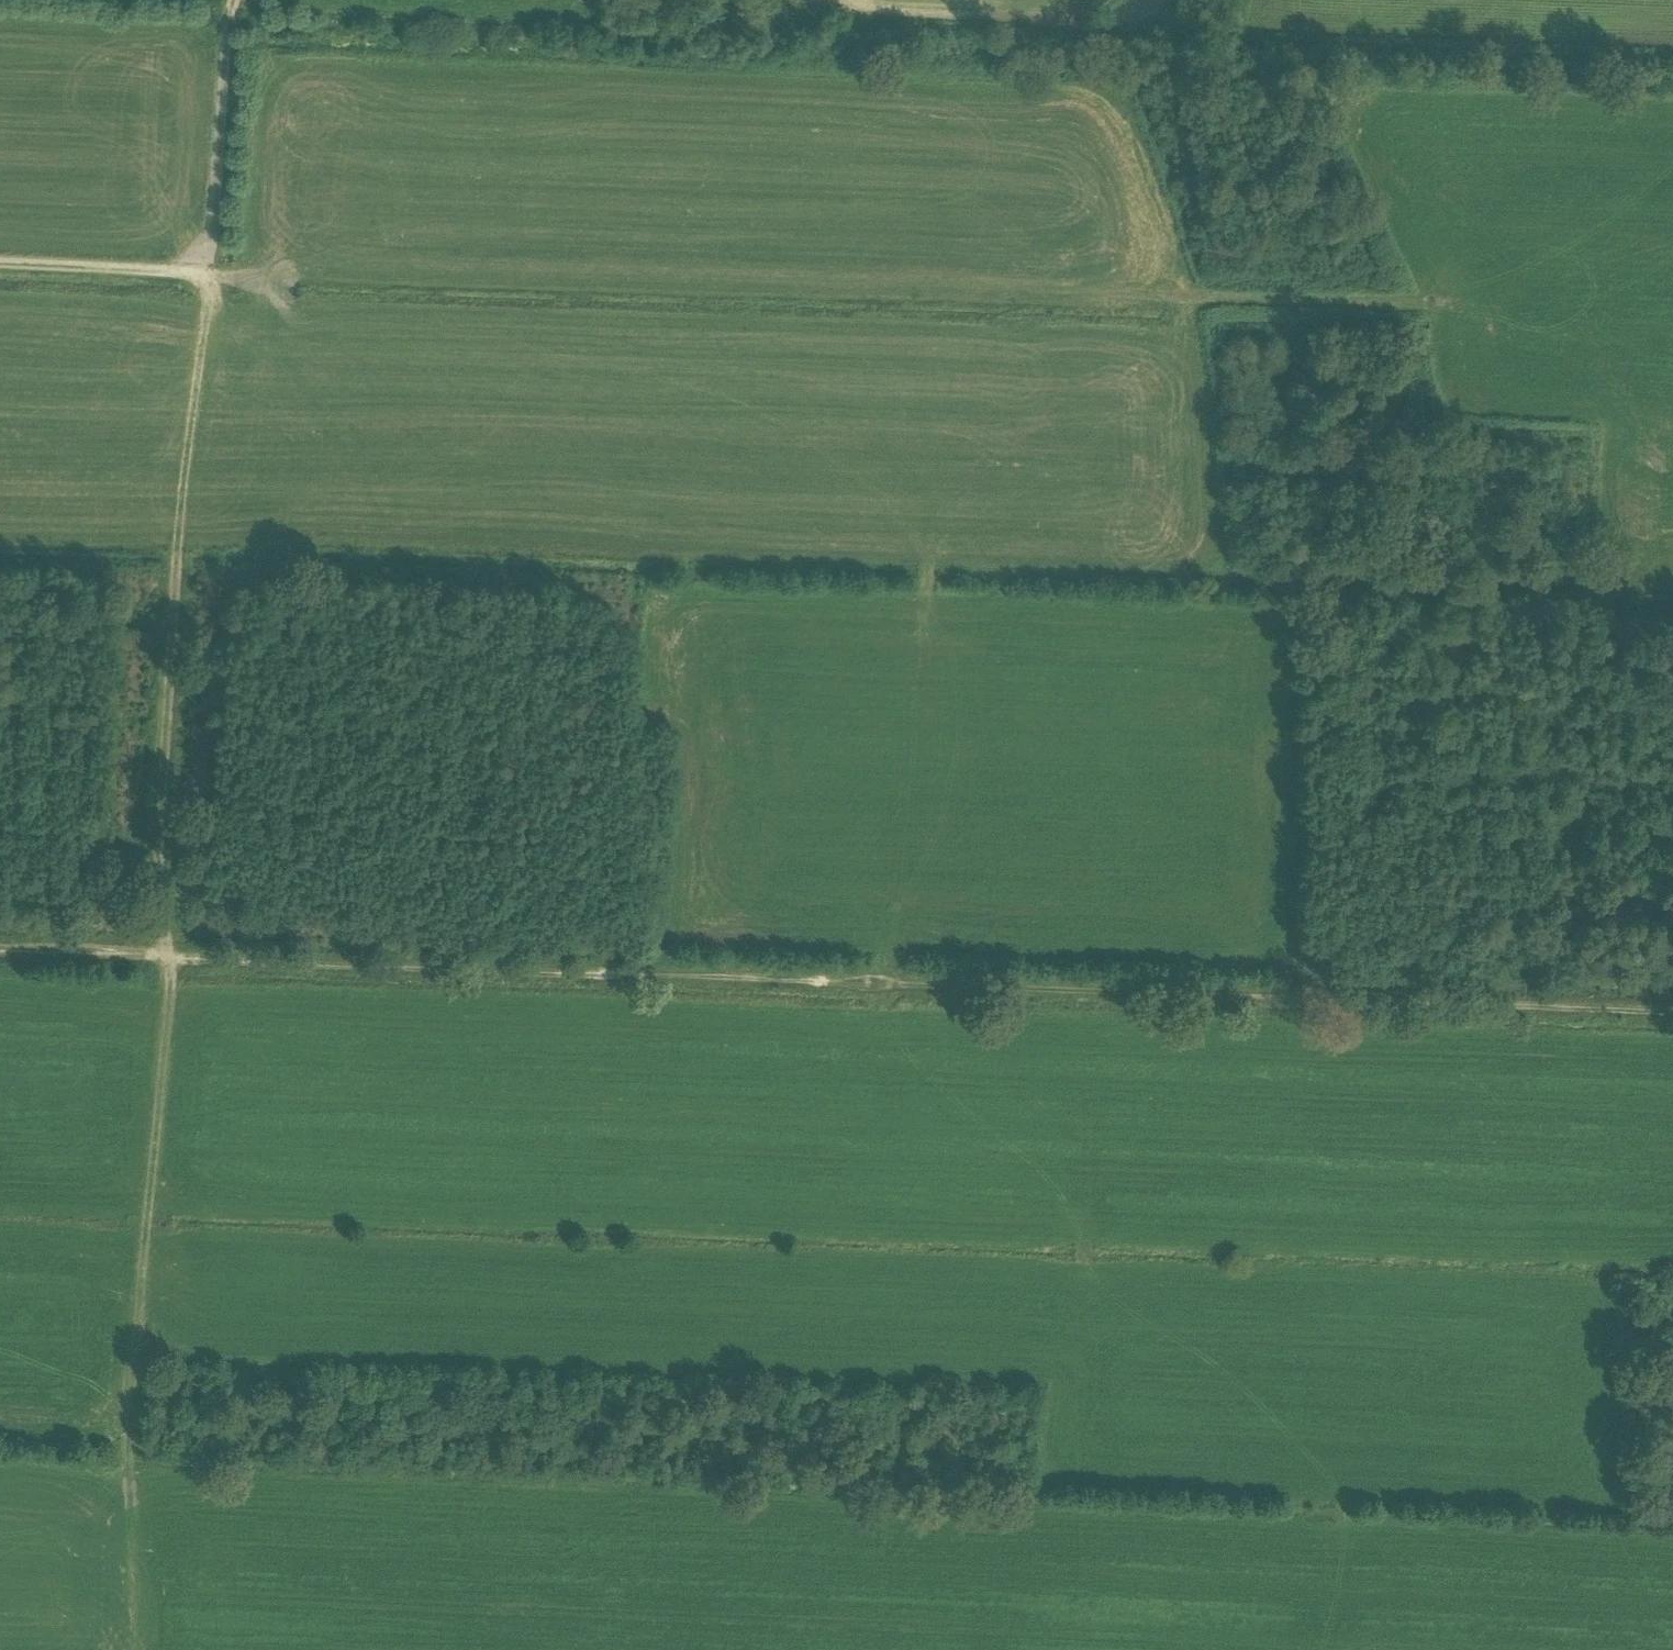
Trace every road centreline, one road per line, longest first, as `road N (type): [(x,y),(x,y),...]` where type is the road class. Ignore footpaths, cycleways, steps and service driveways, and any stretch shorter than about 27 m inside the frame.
road 1 (track): [(0,953),(1672,1008)]
road 2 (track): [(236,0),(227,25),(158,831),(166,890),(192,961)]

